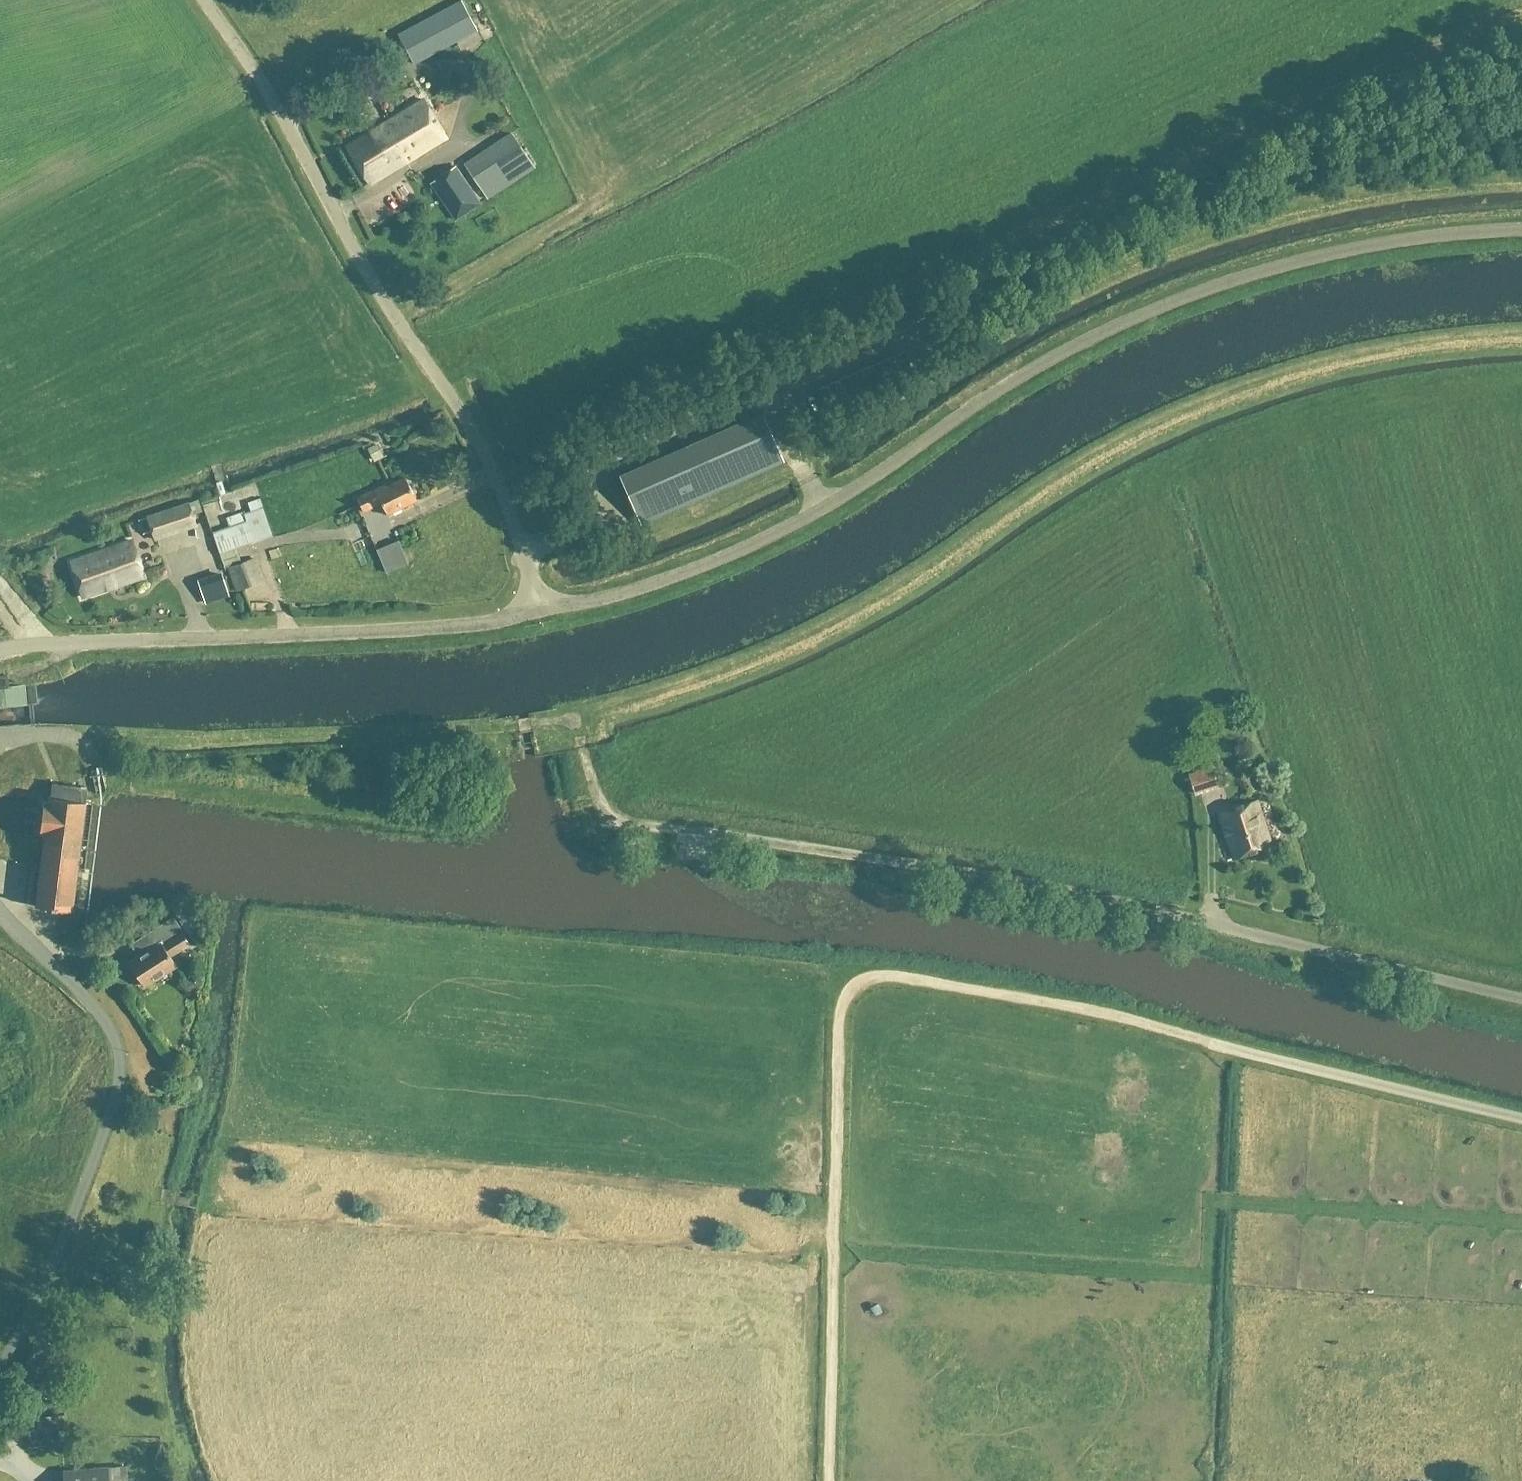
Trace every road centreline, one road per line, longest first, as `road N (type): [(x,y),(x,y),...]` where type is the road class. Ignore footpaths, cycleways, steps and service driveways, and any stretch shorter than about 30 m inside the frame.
road 1 (unclassified): [(1521,231),(1383,244),(1181,300),(1003,388),(785,530),(669,579),(536,611)]
road 2 (unclassified): [(1521,1001),(1075,893),(623,825),(592,793),(573,723)]
road 3 (unclassified): [(536,611),(508,513),(461,418),(201,0)]
road 4 (unclassified): [(0,649),(447,628),(536,611)]
road 5 (unclassified): [(0,1373),(108,1124),(123,1058),(110,1026),(0,914)]

